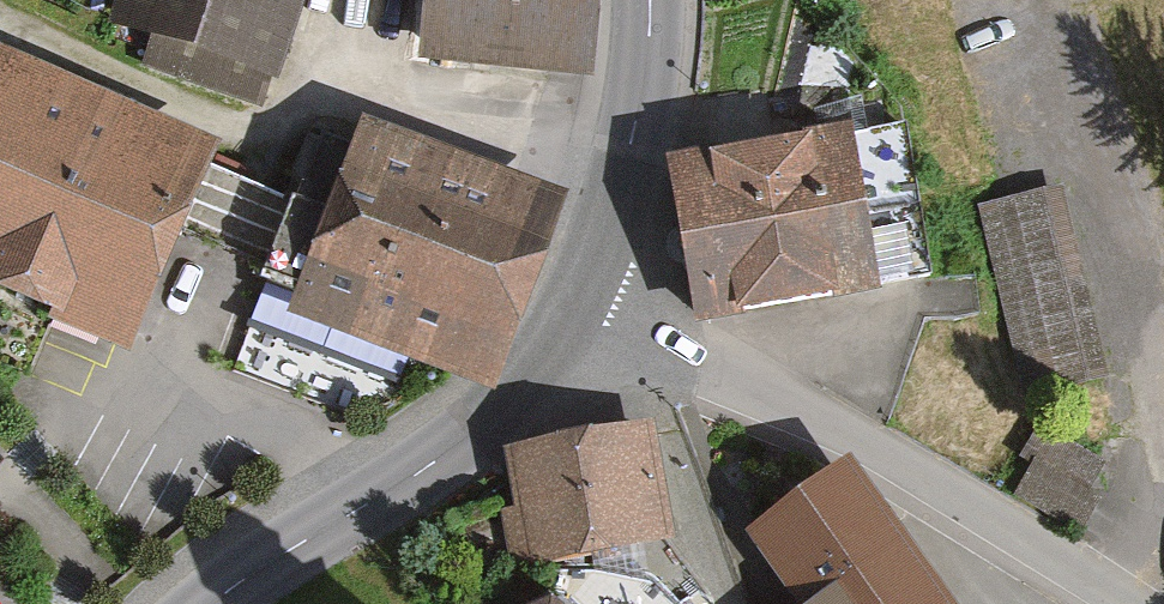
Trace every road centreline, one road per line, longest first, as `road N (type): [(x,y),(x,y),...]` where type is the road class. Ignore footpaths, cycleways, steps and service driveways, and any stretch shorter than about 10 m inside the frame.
road 1 (unclassified): [(582,293),(706,374),(918,487),(1109,603)]
road 2 (tertiary): [(582,293),(511,402),(392,507),(234,603)]
road 3 (tertiary): [(654,0),(639,143),(582,293)]

